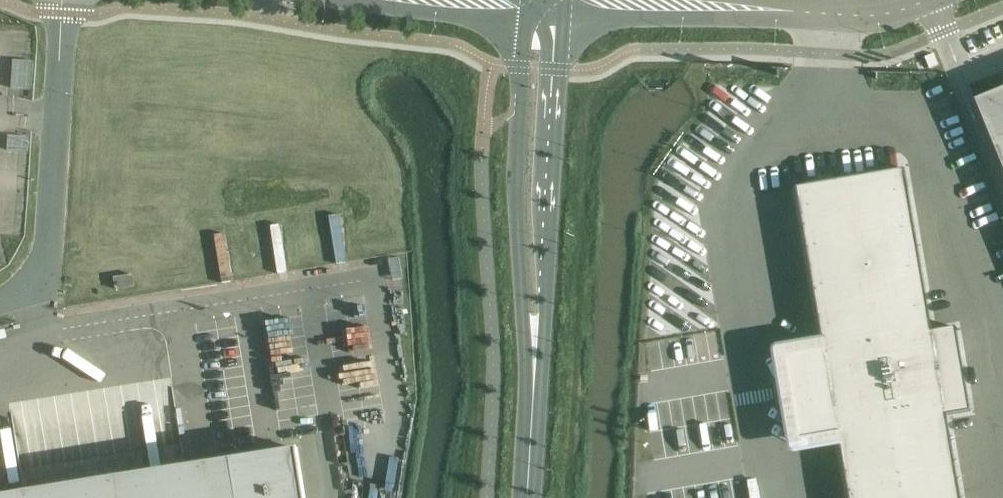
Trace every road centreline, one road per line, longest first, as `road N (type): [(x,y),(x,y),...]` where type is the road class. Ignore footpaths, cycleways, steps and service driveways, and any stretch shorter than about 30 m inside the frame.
road 1 (tertiary): [(531,2),(515,188),(534,373)]
road 2 (tertiary): [(534,373),(546,310),(552,69),(565,3)]
road 3 (tertiary): [(565,3),(874,20),(925,0)]
road 4 (unclassified): [(61,0),(42,246),(34,276),(0,301)]
road 5 (tertiary): [(527,497),(534,373)]

